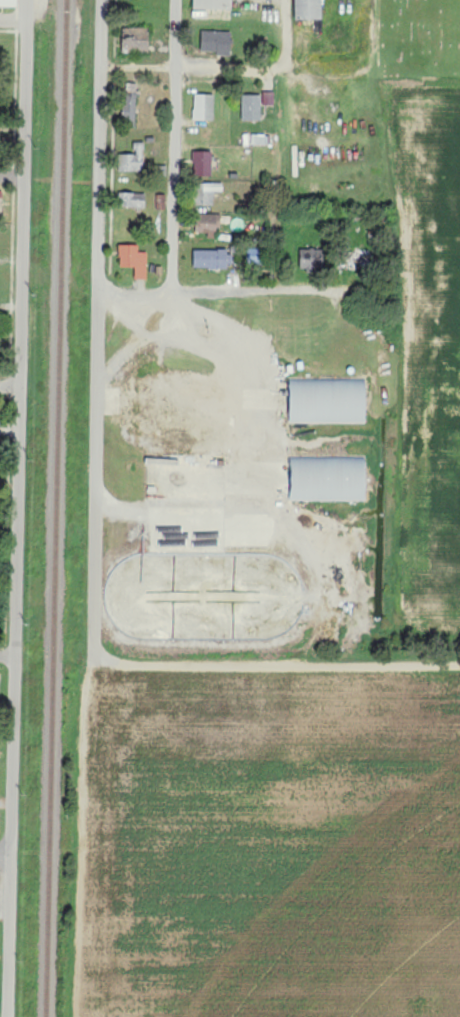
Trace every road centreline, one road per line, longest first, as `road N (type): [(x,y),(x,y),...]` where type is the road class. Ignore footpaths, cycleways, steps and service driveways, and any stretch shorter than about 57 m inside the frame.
road 1 (residential): [(15,656),(26,0)]
road 2 (residential): [(97,596),(245,609),(263,584),(259,368),(172,292)]
road 3 (residential): [(99,291),(97,660)]
road 4 (residential): [(459,666),(97,660)]
road 5 (residential): [(8,1016),(15,656)]
road 6 (residential): [(172,292),(176,0)]
road 7 (residential): [(104,0),(99,291)]
road 8 (residential): [(103,62),(344,80),(369,72)]
road 9 (residential): [(342,290),(99,291)]

